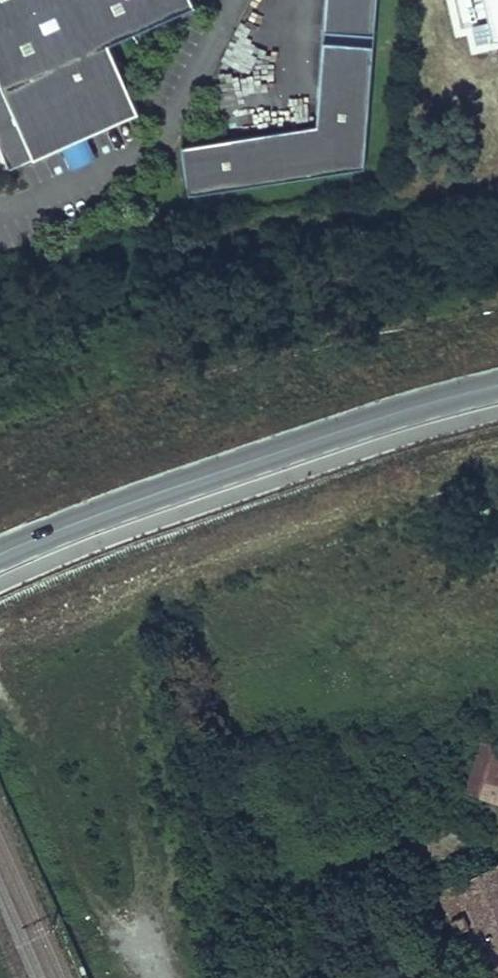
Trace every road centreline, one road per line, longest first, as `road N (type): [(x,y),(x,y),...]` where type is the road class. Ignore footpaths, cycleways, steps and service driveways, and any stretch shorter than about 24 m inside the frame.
road 1 (primary): [(497,386),(260,458),(0,554)]

